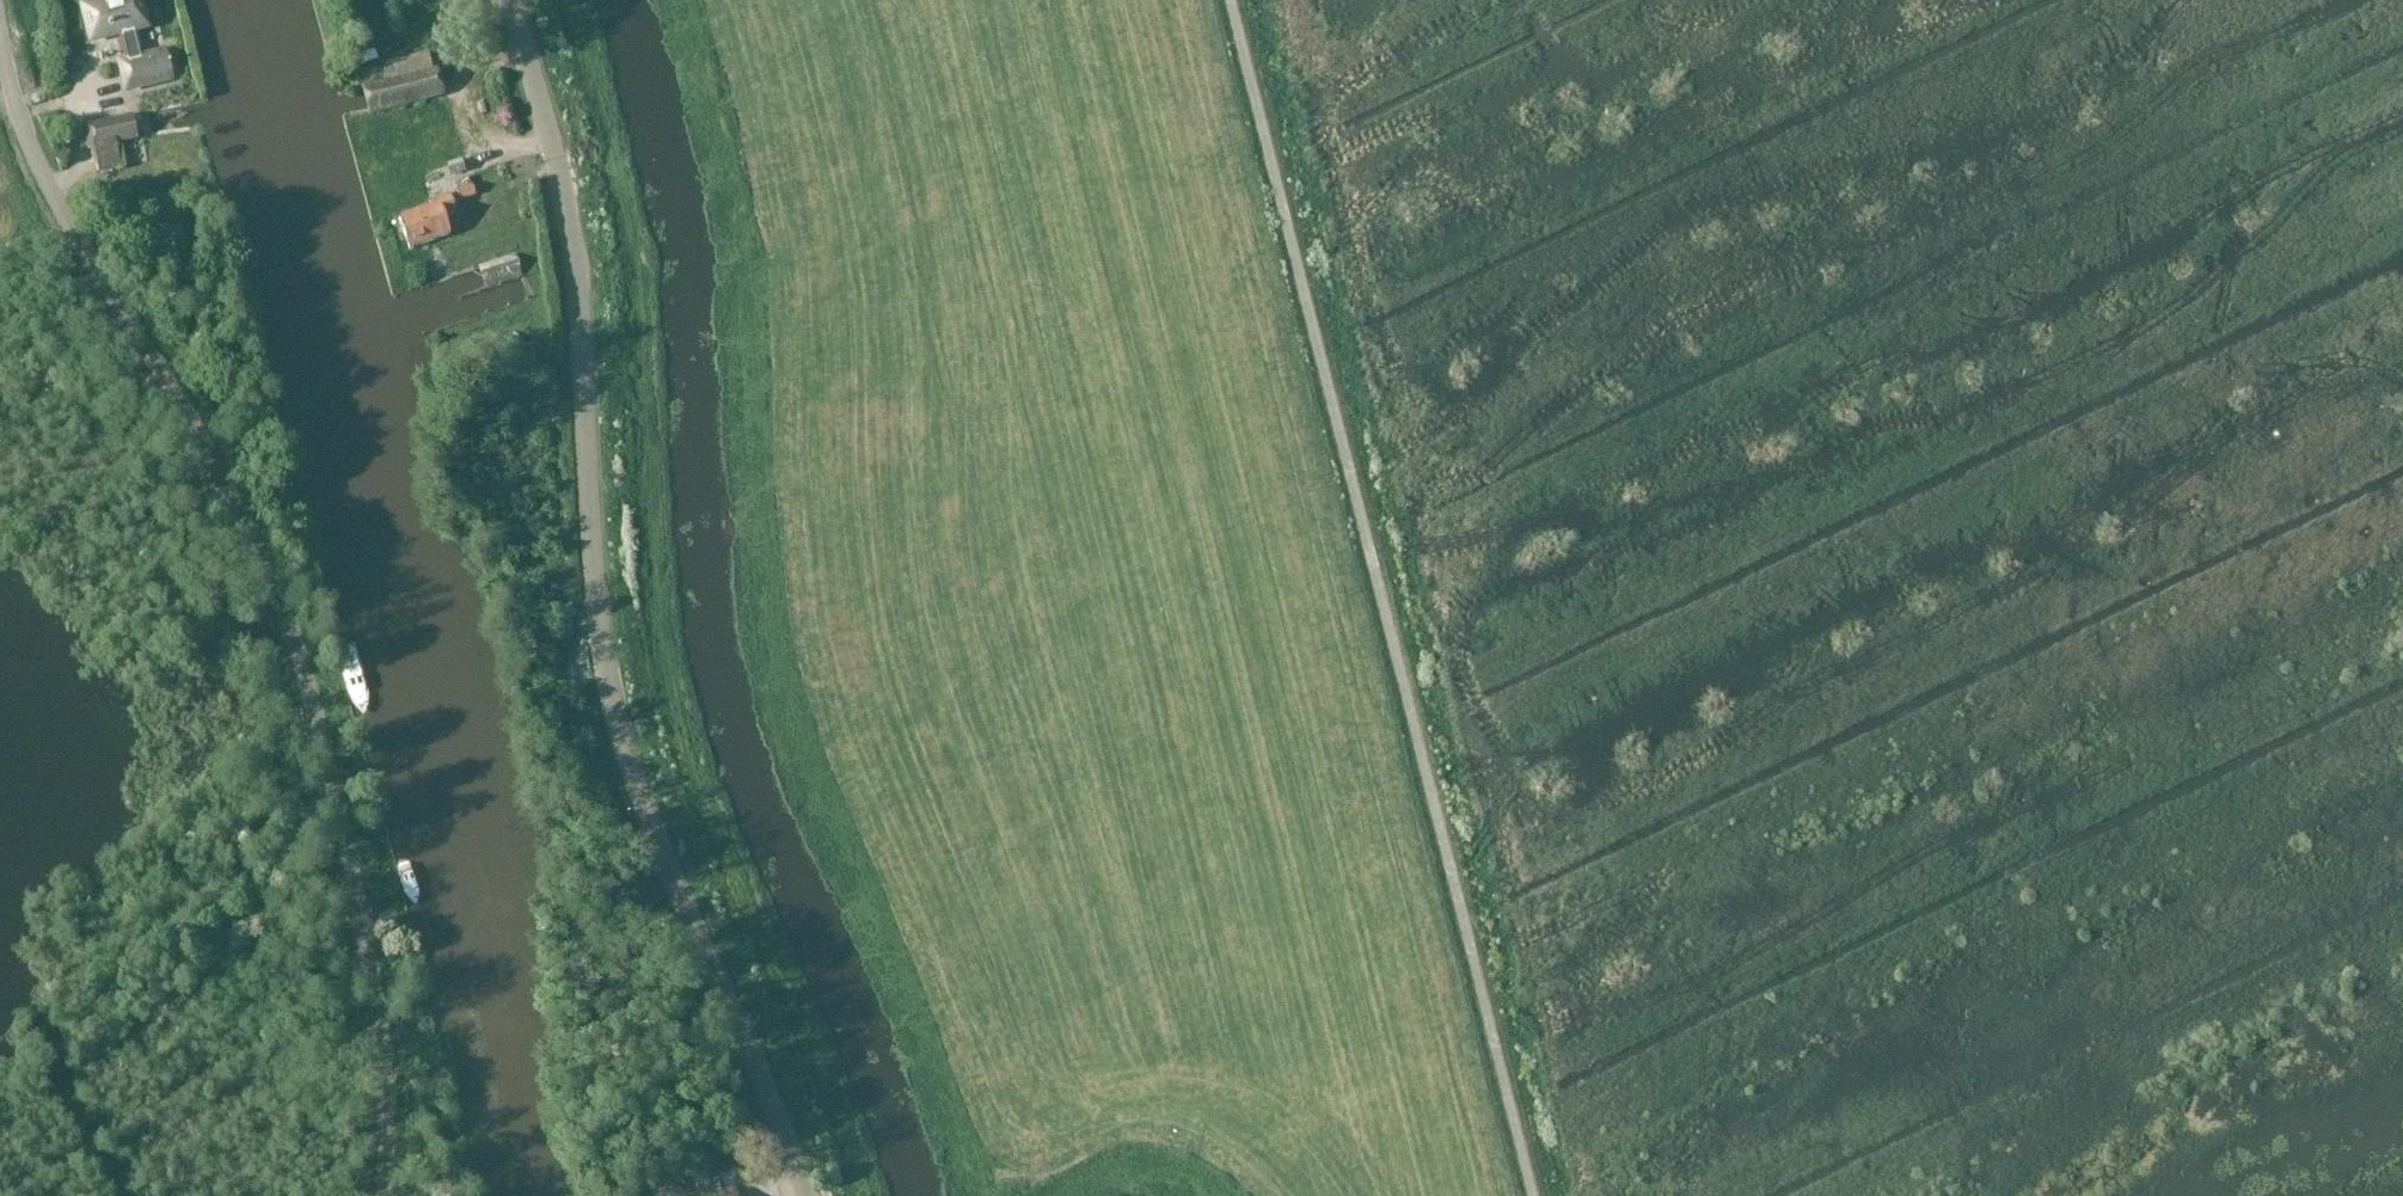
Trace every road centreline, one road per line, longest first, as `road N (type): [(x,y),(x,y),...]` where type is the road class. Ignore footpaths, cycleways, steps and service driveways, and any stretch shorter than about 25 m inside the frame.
road 1 (tertiary): [(806,1195),(666,858),(619,720),(595,575),(575,255),(509,0)]
road 2 (unclassified): [(383,1195),(386,1100),(373,981),(294,640),(224,485),(57,204),(22,125),(0,40)]

